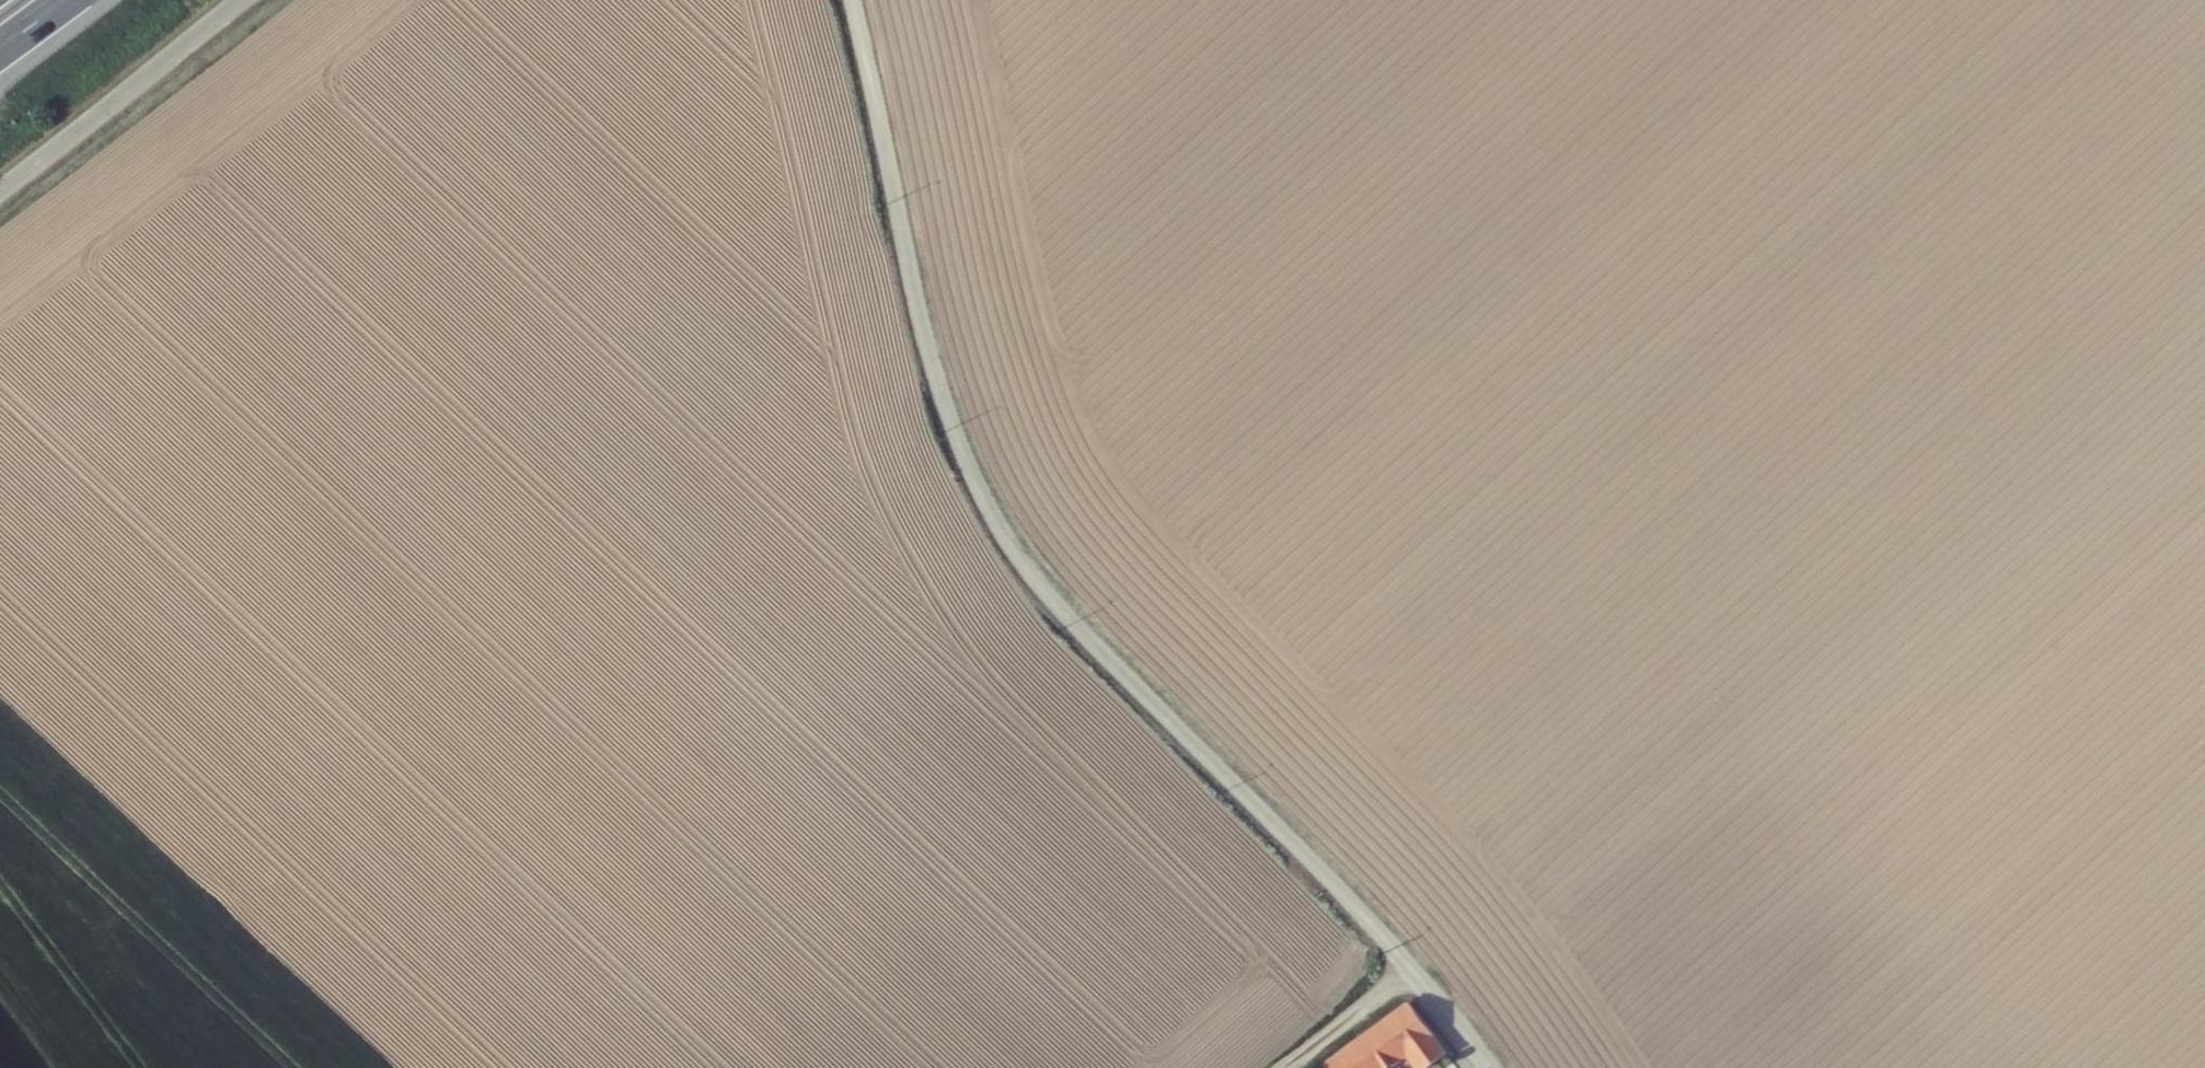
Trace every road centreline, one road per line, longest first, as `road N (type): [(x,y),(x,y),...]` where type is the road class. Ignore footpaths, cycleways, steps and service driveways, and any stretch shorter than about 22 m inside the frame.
road 1 (unclassified): [(852,0),(936,375),(1003,533),(1063,612),(1367,918),(1491,1067)]

